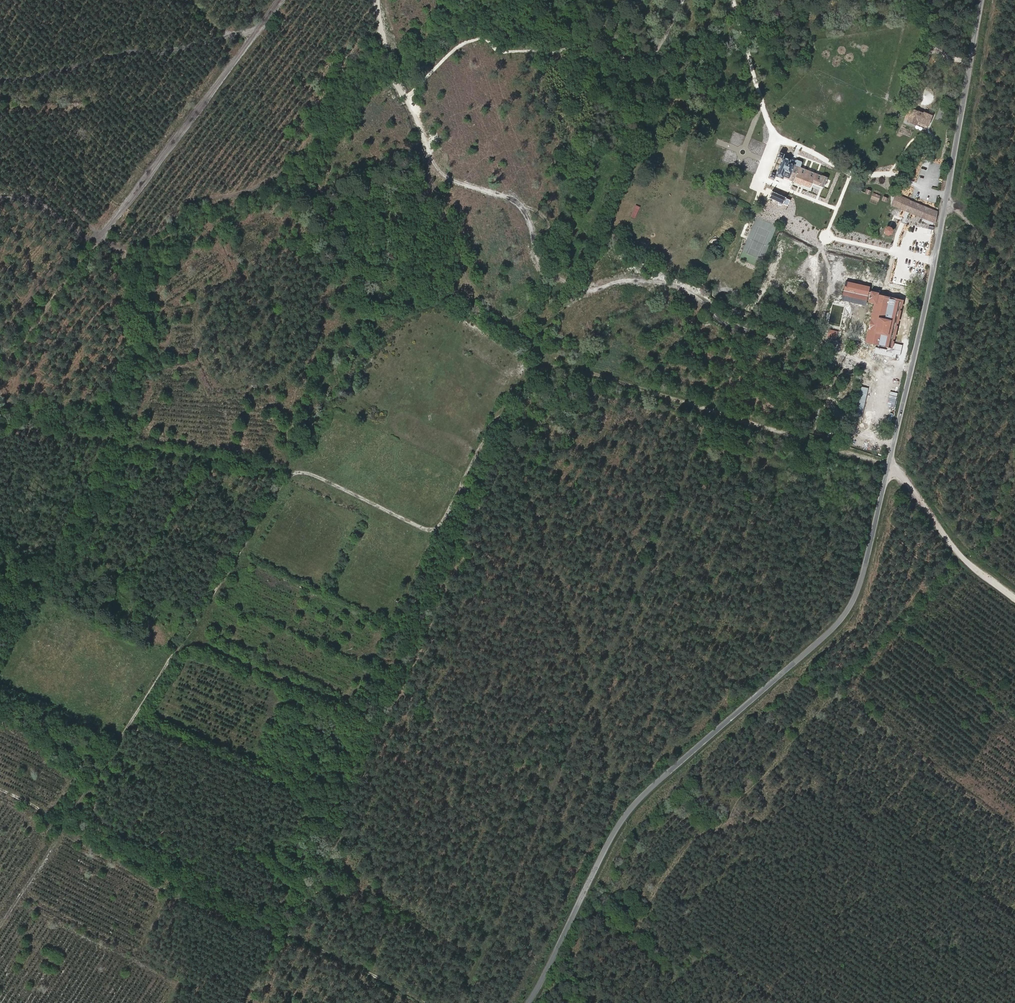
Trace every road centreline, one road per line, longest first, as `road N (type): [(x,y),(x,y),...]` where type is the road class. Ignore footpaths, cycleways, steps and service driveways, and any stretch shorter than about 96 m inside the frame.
road 1 (track): [(889,465),(555,366),(514,391),(435,530),(297,472),(0,926)]
road 2 (tertiary): [(528,1002),(629,811),(829,632),(855,596),(933,272),(981,0)]
road 3 (track): [(0,373),(279,0)]
road 4 (track): [(373,0),(391,71),(468,283),(555,366)]
road 5 (track): [(64,828),(181,894),(316,946),(425,1002)]
road 6 (track): [(0,422),(297,472)]
road 7 (track): [(889,465),(958,553),(1014,598)]
road 8 (track): [(834,173),(826,207),(756,182),(773,141)]
road 9 (track): [(773,141),(732,0)]
road 10 (track): [(895,175),(834,173),(773,141)]

